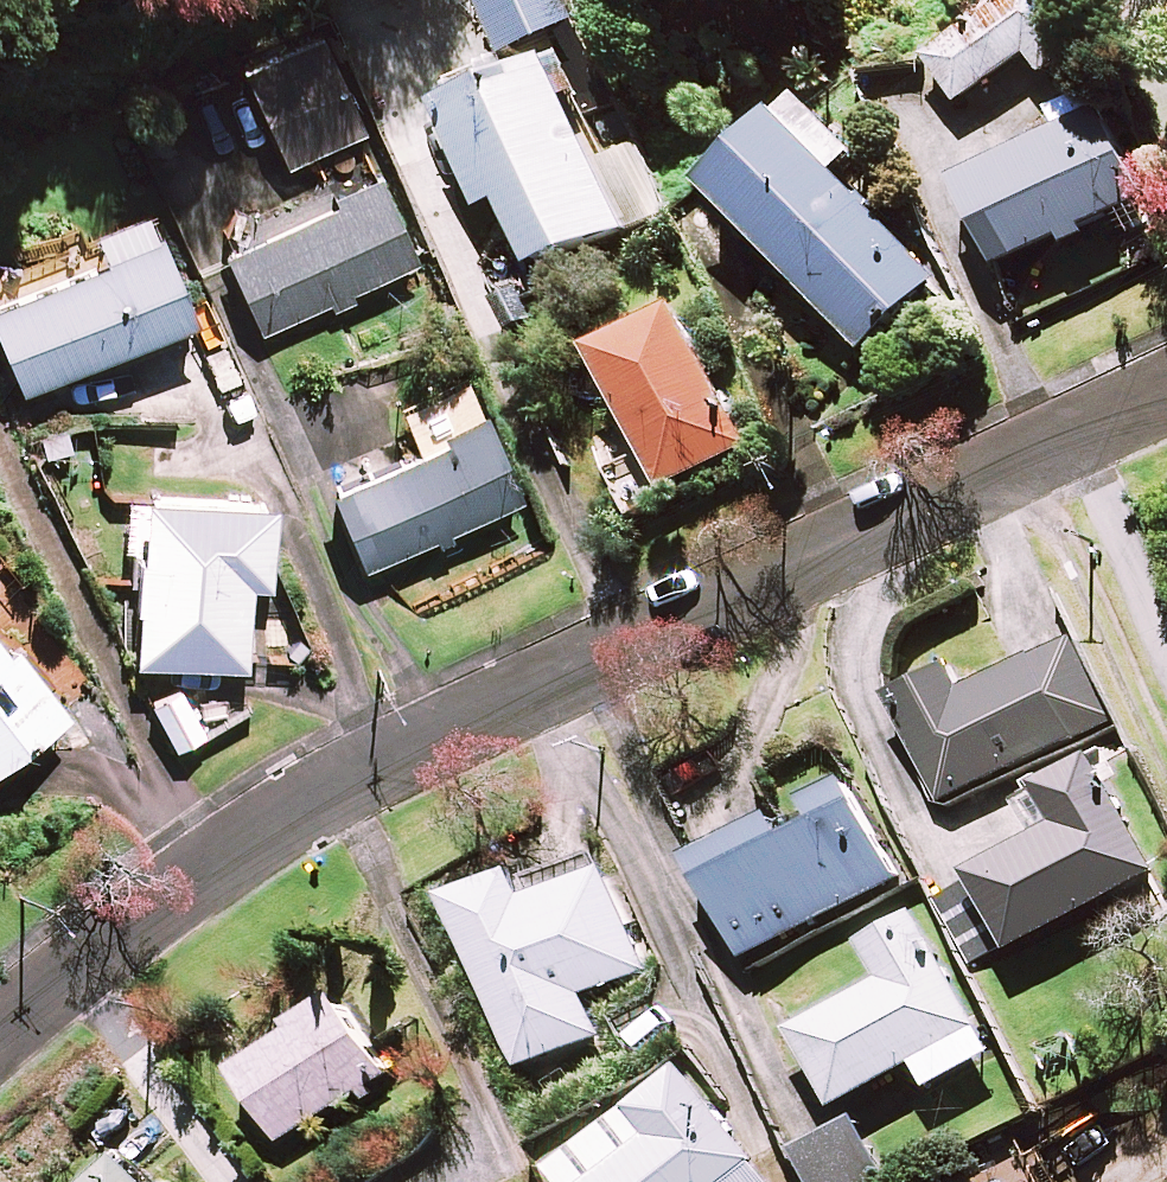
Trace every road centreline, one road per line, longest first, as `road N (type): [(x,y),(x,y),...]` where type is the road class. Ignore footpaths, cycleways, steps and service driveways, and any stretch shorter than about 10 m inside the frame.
road 1 (residential): [(1166,400),(477,717),(266,828),(0,1032)]

